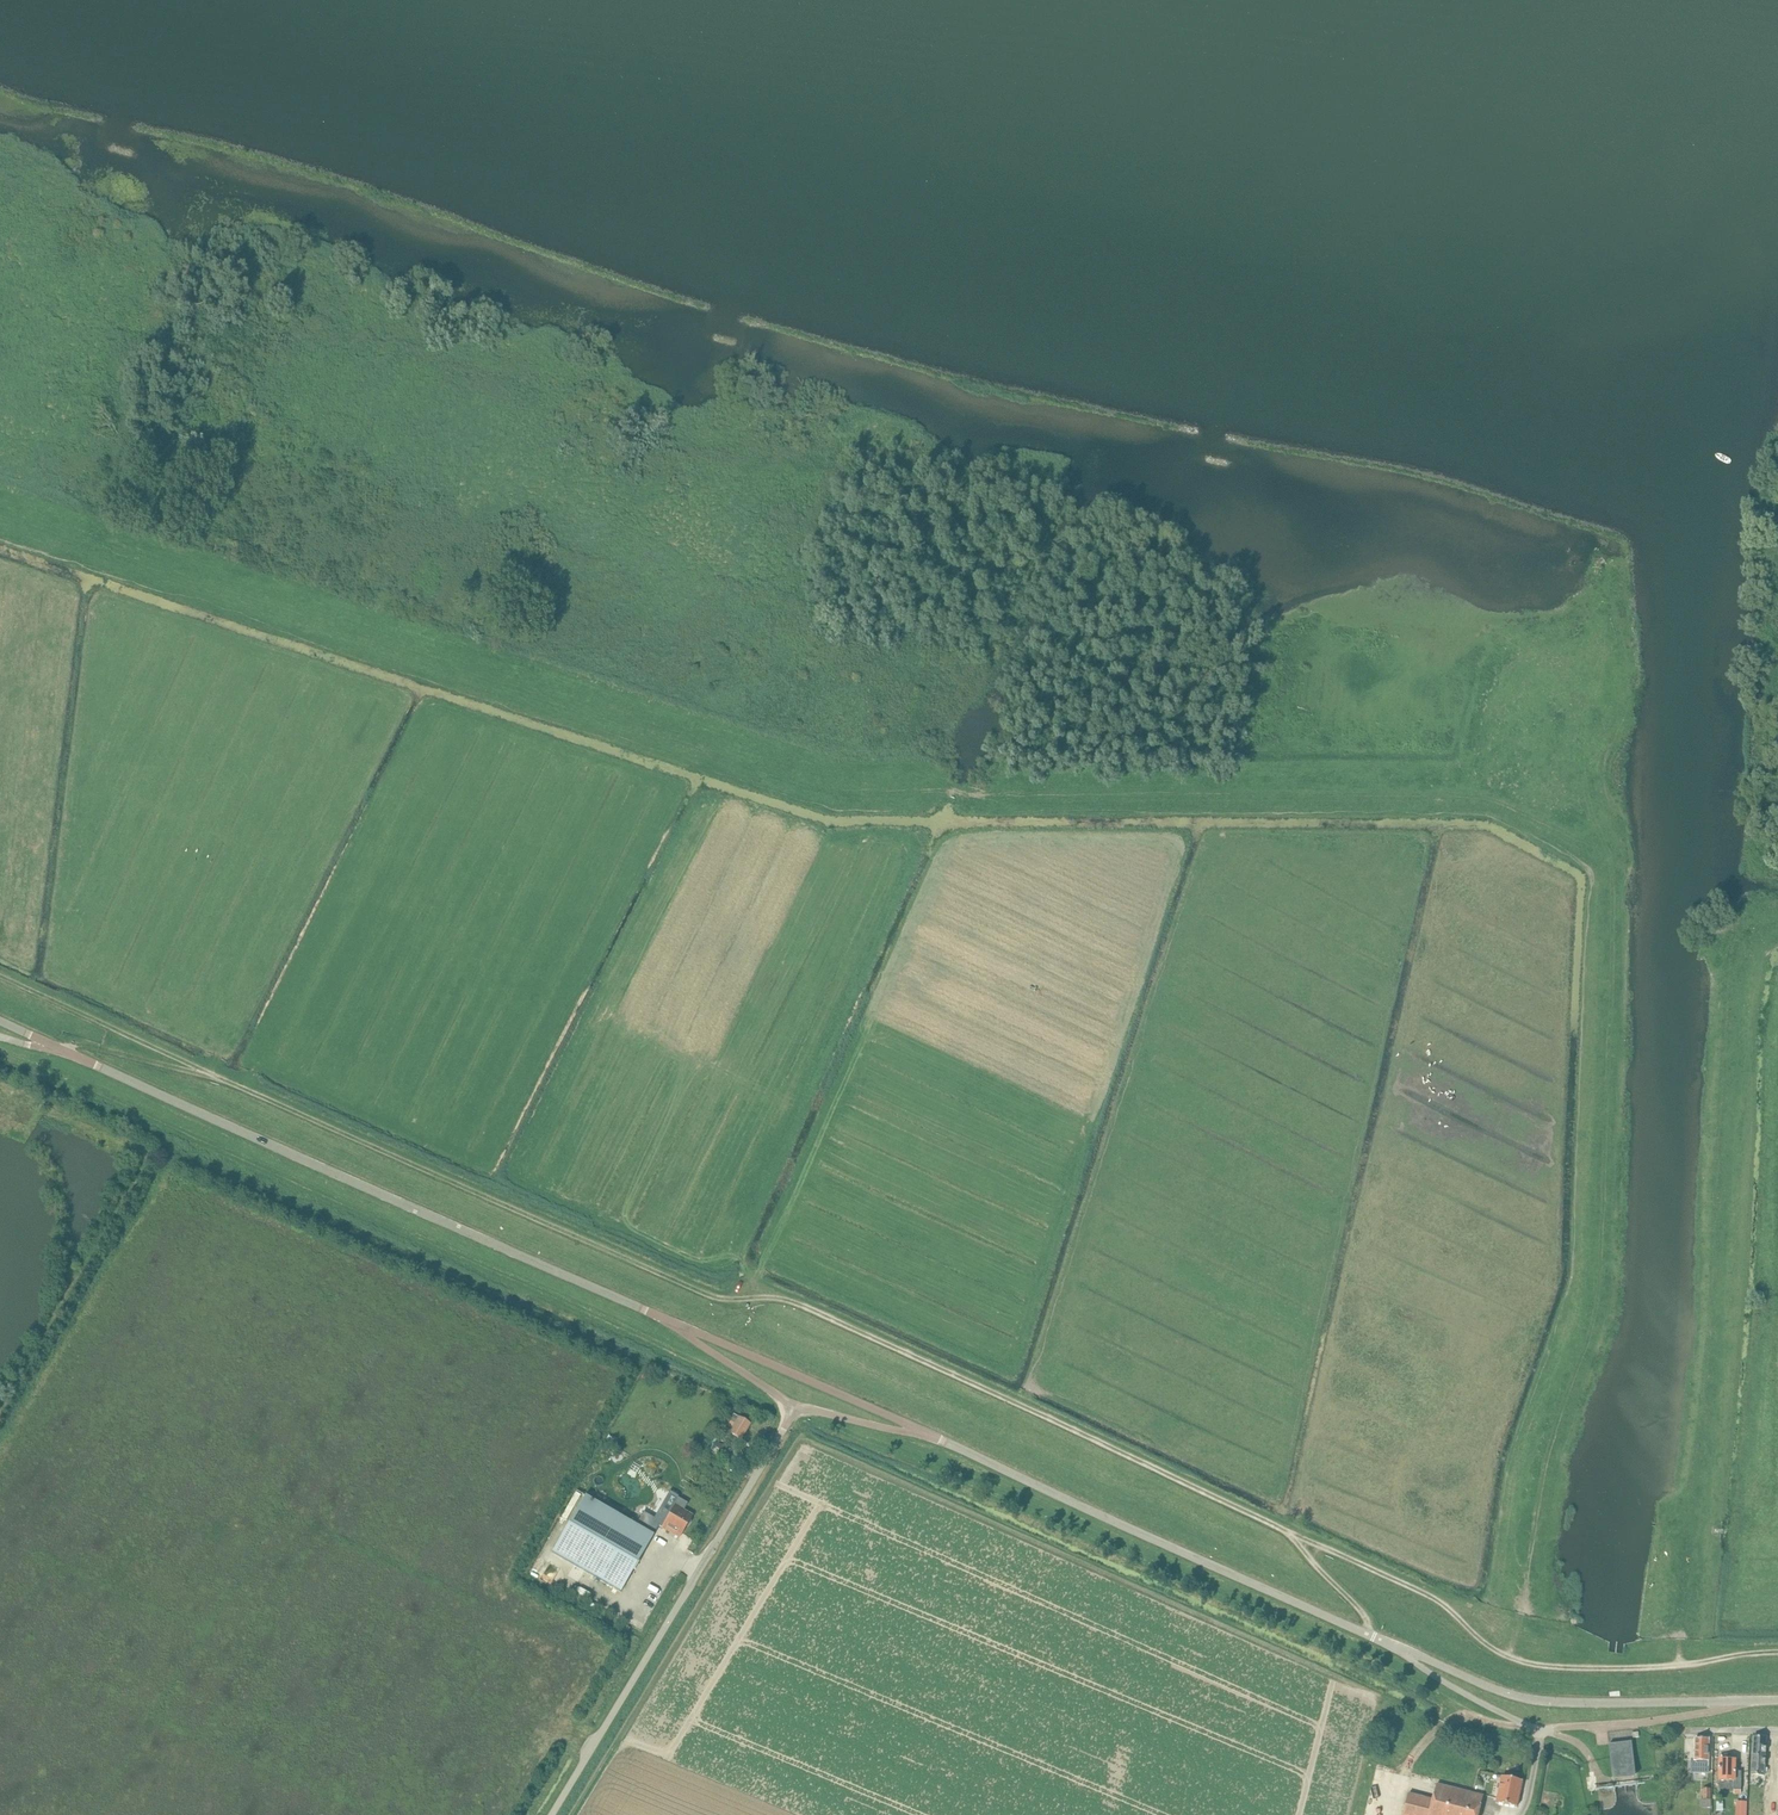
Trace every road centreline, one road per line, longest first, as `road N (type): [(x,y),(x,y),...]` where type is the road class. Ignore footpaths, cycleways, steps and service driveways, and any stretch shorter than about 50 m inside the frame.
road 1 (track): [(0,979),(725,1303),(784,1300),(1441,1604),(1512,1662),(1654,1670),(1777,1653)]
road 2 (unclassified): [(1626,1703),(1539,1701),(1490,1688),(926,1433)]
road 3 (unclassified): [(665,1319),(48,1045)]
road 4 (unclassified): [(551,1814),(797,1408)]
road 5 (unclassified): [(926,1433),(665,1319)]
road 6 (track): [(1393,1814),(1414,1755),(1454,1719),(1525,1724)]
road 7 (unclassified): [(797,1408),(665,1319)]
road 8 (track): [(214,1077),(72,1043),(61,1050)]
road 9 (unclassified): [(1626,1703),(1777,1701)]
road 10 (track): [(1287,1532),(1374,1638)]
road 11 (unclassified): [(926,1433),(797,1408)]

